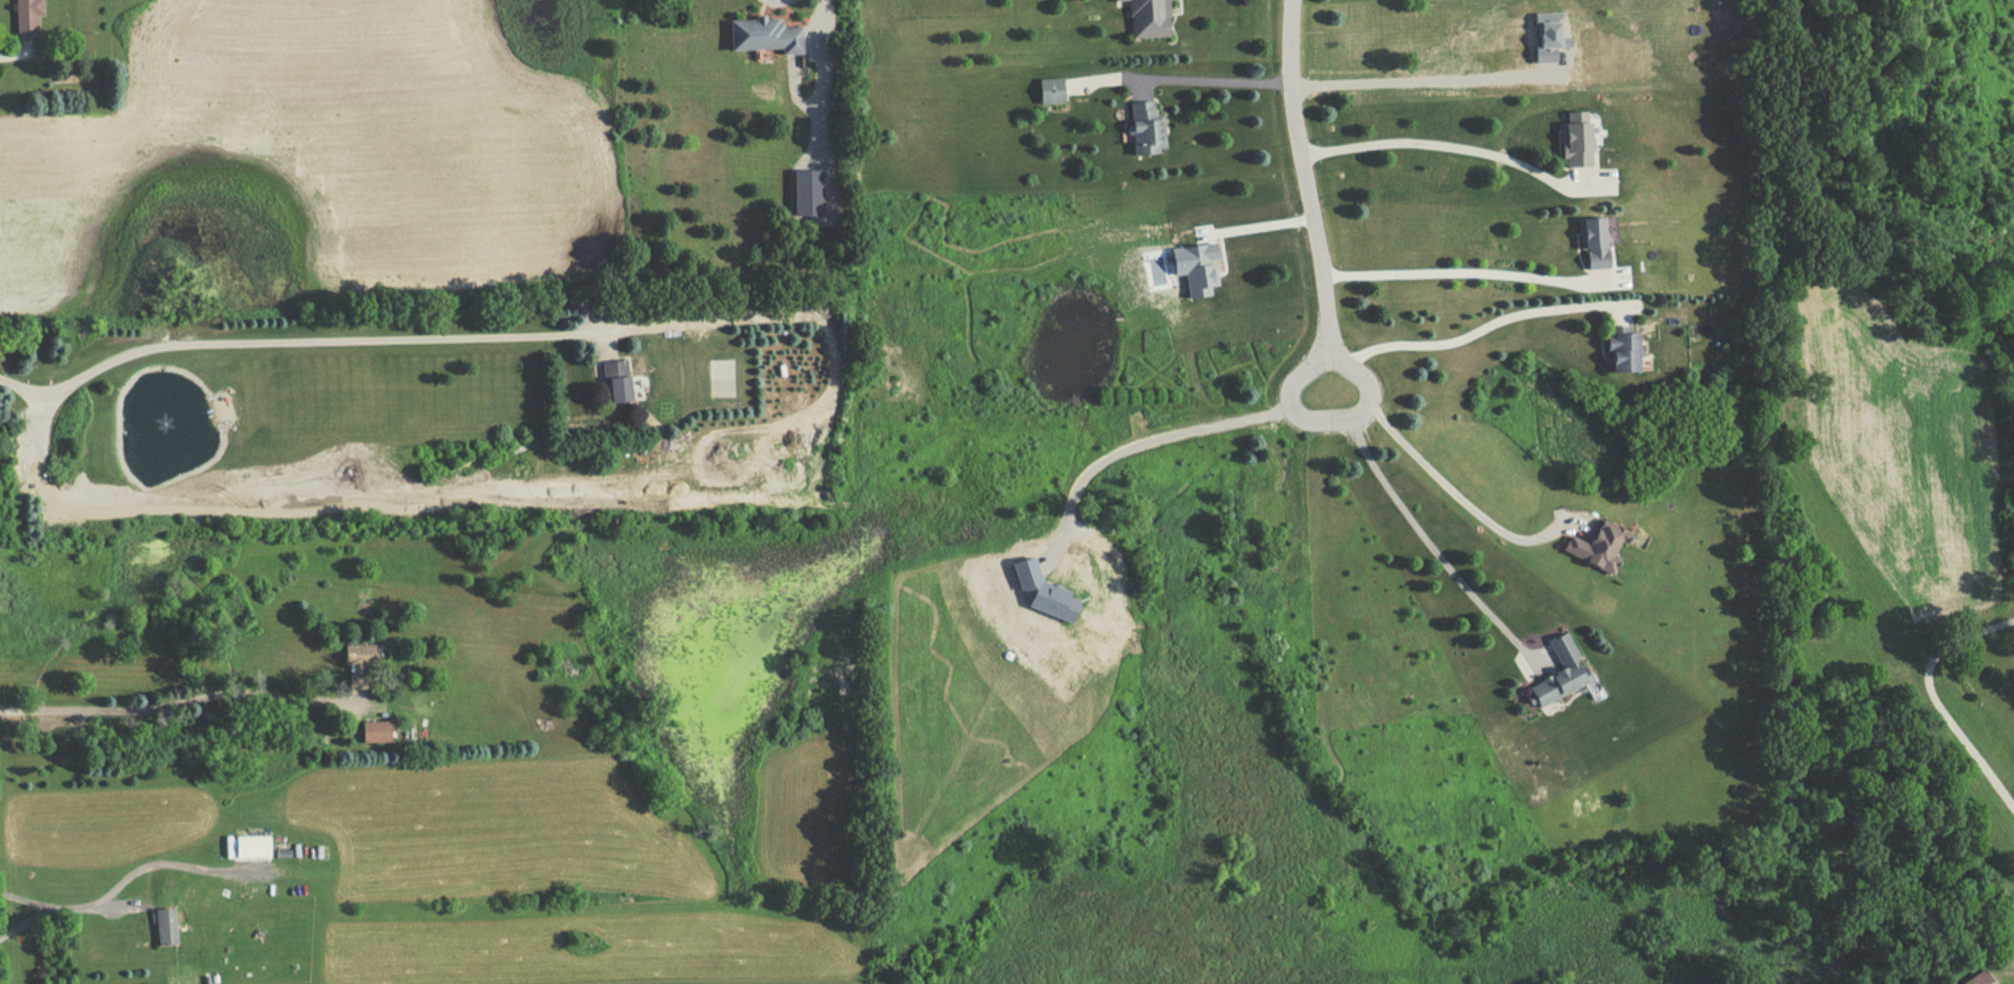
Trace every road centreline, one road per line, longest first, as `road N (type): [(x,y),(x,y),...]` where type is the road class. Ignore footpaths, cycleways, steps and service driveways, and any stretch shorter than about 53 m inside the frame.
road 1 (residential): [(1294,0),(1287,75),(1293,146),(1318,229),(1327,385)]

